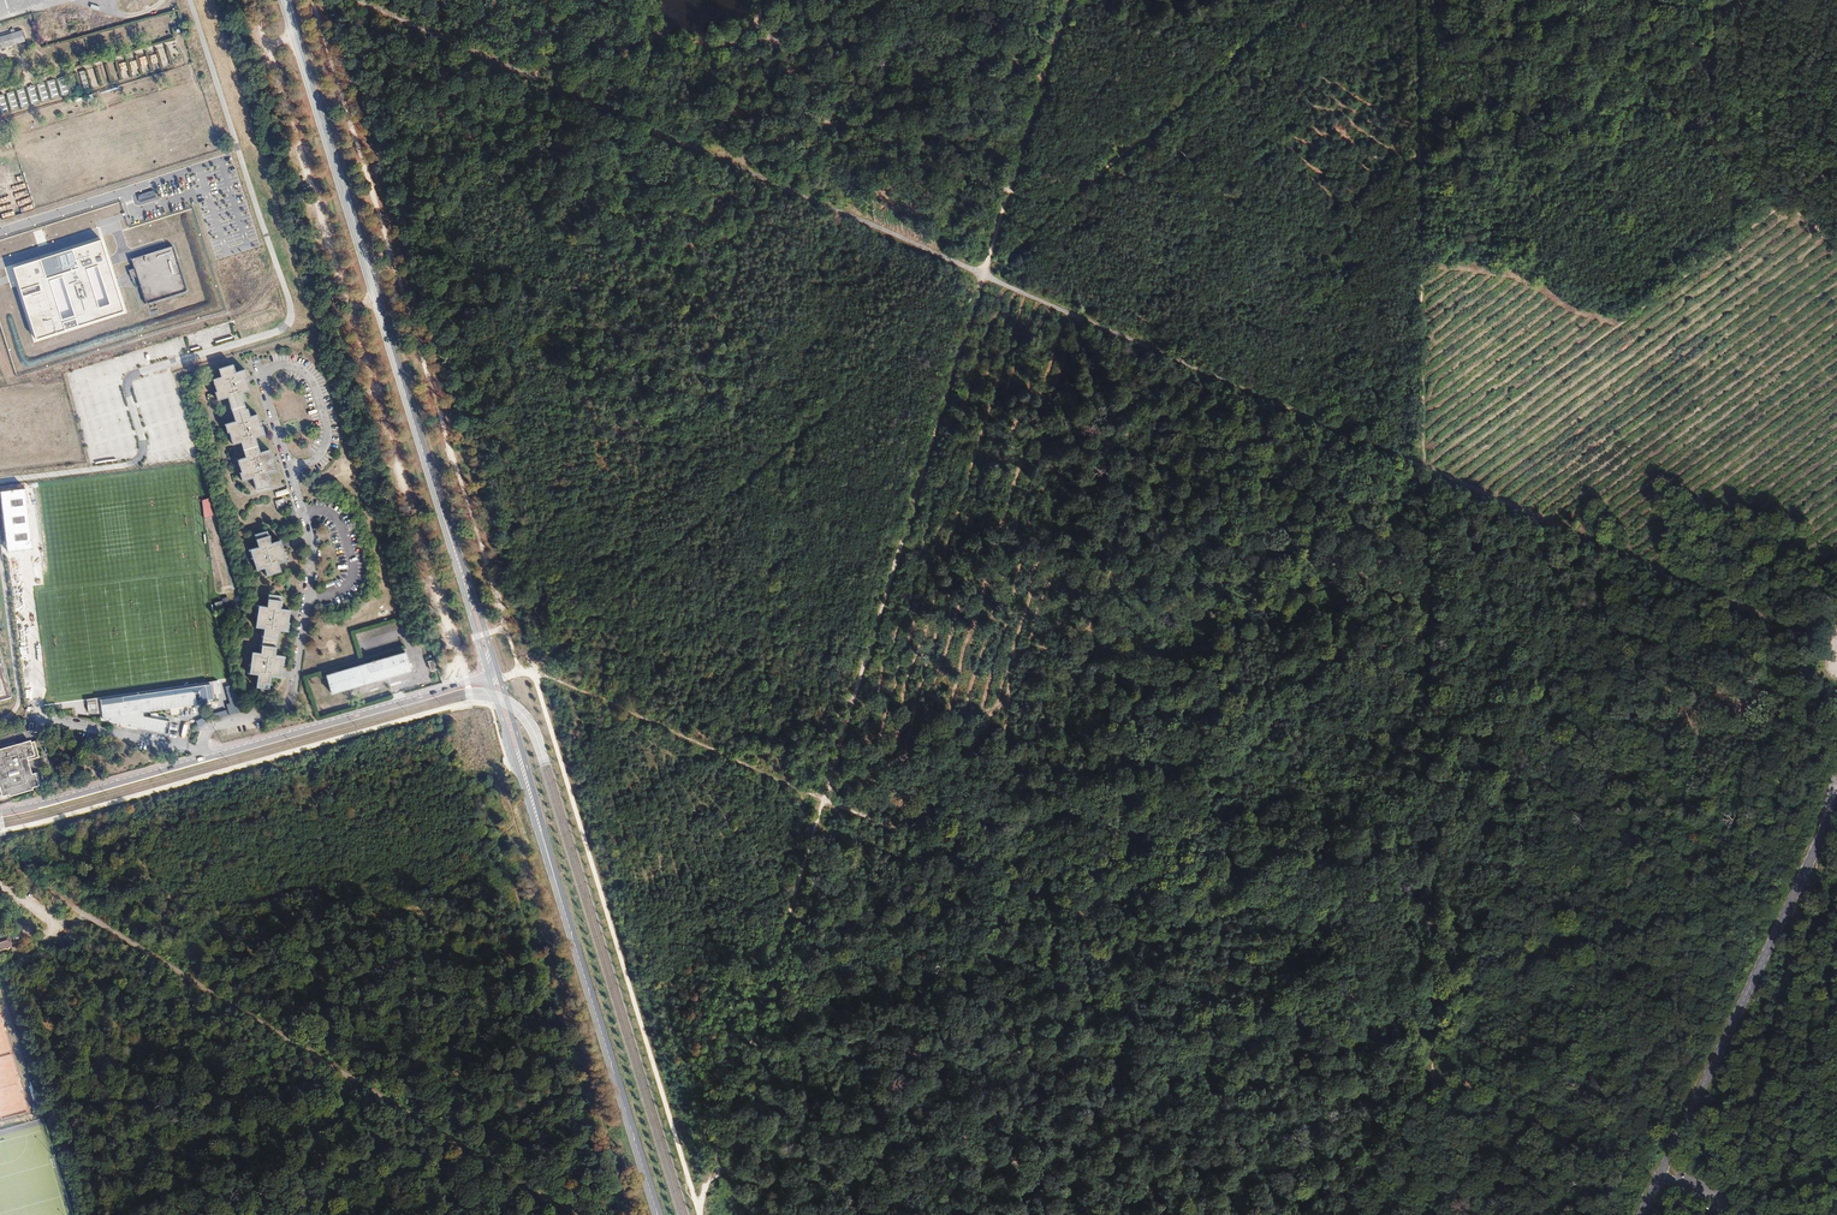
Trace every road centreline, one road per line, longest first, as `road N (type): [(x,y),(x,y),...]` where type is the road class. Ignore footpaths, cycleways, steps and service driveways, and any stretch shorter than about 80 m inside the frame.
road 1 (track): [(1785,203),(1423,465),(823,799)]
road 2 (track): [(1432,1074),(1416,0)]
road 3 (track): [(466,677),(256,0)]
road 4 (track): [(823,799),(1432,1074)]
road 5 (track): [(500,678),(532,668),(983,275)]
road 6 (track): [(1432,1074),(1836,668)]
road 7 (track): [(1624,73),(1515,138),(1453,157),(1411,157),(1369,218),(1322,230),(1233,202),(1181,151),(1140,138)]
road 8 (track): [(614,1214),(469,742),(470,708)]
road 9 (secondary): [(286,0),(433,483)]
road 10 (secondary): [(1640,1214),(1834,807)]
road 11 (track): [(1731,1214),(1834,807)]
road 12 (track): [(593,0),(419,232),(400,284)]
road 13 (secondary): [(557,885),(657,1214)]
road 14 (track): [(532,668),(823,799)]
road 15 (unclassified): [(203,759),(489,676)]
road 16 (track): [(1432,1074),(1659,1175)]
road 17 (residential): [(290,468),(260,369),(294,366),(313,381),(328,434),(312,461)]
road 18 (residential): [(203,759),(209,729),(275,711),(293,698),(307,595)]
road 19 (secondary): [(489,676),(557,885)]
road 20 (secondary): [(557,885),(499,674)]
road 21 (track): [(1140,138),(1299,0)]
road 22 (unclassified): [(0,812),(203,759)]
road 23 (track): [(1785,203),(1624,73)]
road 24 (track): [(1286,1214),(1432,1074)]
road 25 (secondary): [(499,674),(433,483)]
road 26 (secondary): [(433,483),(489,676)]
road 27 (track): [(1041,82),(915,0)]
road 28 (residential): [(302,509),(335,516),(353,565),(341,590),(307,595)]
road 29 (track): [(1431,1214),(1432,1074)]
road 30 (motorway): [(1836,1194),(1709,1214)]

